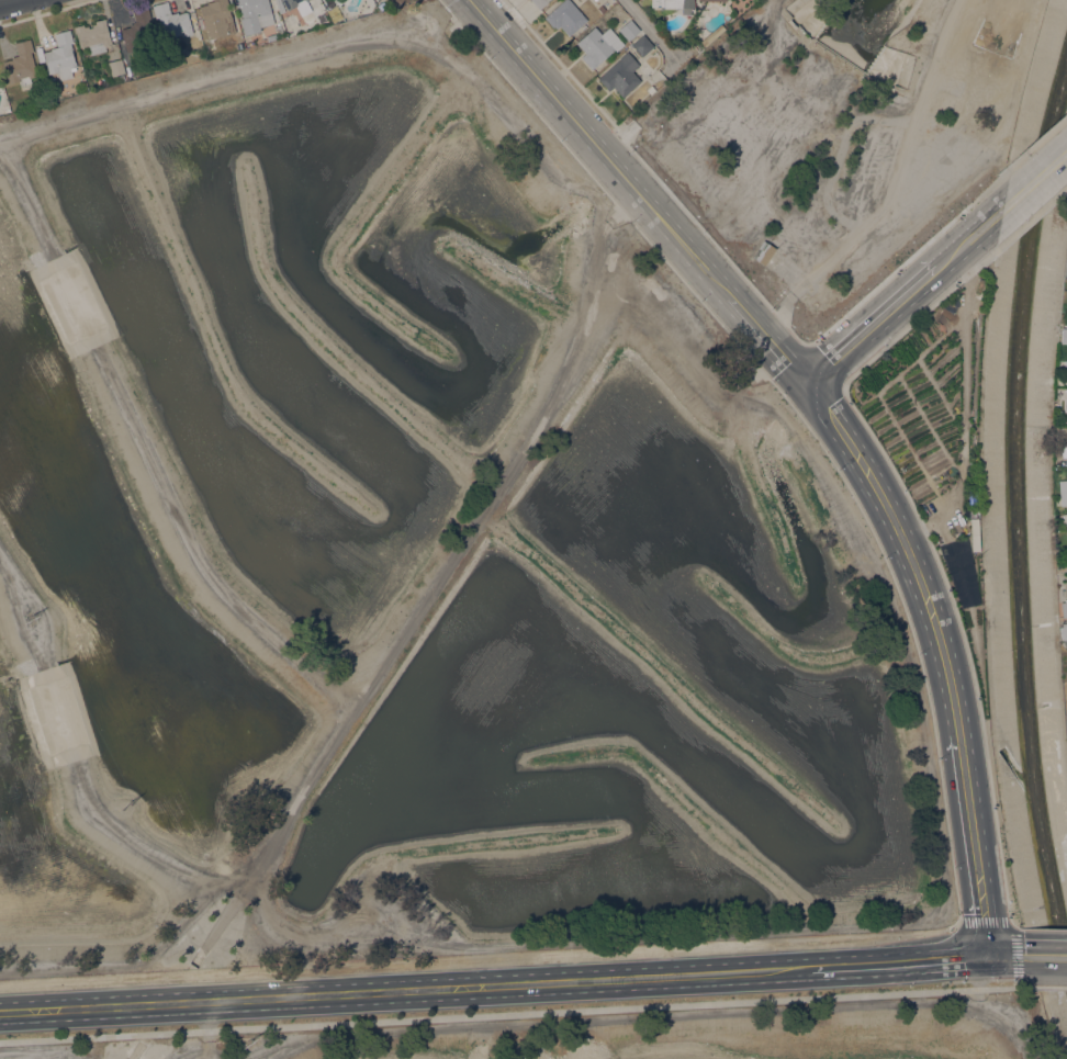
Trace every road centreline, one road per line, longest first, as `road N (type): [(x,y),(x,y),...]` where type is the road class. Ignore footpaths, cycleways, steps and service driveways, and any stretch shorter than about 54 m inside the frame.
road 1 (track): [(642,196),(600,237),(589,335),(551,409),(193,966)]
road 2 (secondary): [(959,736),(920,581),(827,408),(471,0)]
road 3 (primary): [(0,1012),(812,968)]
road 4 (track): [(1034,1058),(1018,1018),(977,998),(973,1007),(921,1002),(352,1033),(268,1058)]
road 5 (secondary): [(990,957),(959,736)]
road 6 (primary): [(812,968),(990,957)]
road 7 (tertiary): [(805,383),(939,266)]

